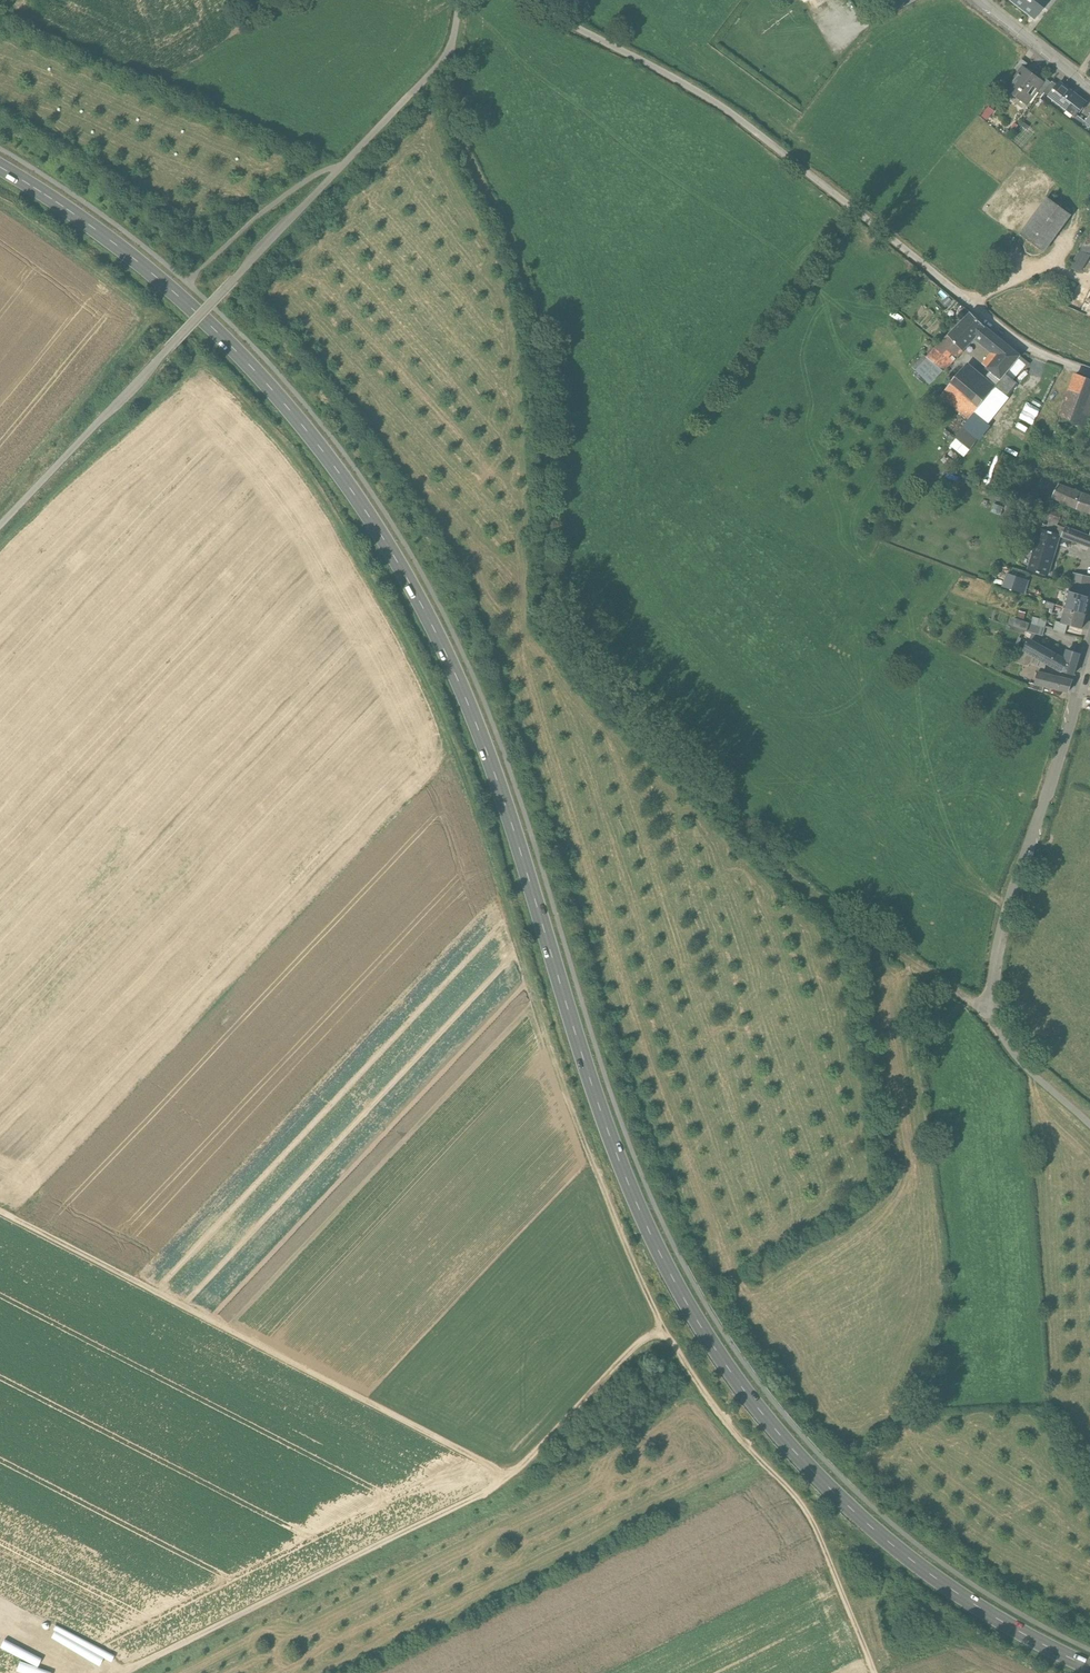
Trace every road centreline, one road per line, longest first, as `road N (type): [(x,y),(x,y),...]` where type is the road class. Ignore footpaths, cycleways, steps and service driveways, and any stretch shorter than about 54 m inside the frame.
road 1 (secondary): [(0,162),(116,238),(229,333),(321,435),(409,557),(472,693),(623,1161),(666,1260),(755,1408),(905,1560),(1002,1624),(1089,1670)]
road 2 (track): [(659,1319),(590,1165),(460,728),(430,661),(315,470),(206,364),(196,366),(0,540)]
road 3 (track): [(453,39),(459,130),(532,303),(543,376),(550,615),(561,643),(806,889),(887,952),(992,1016)]
road 4 (track): [(0,528),(431,74),(453,39),(460,0)]
road 5 (track): [(128,1672),(514,1478),(659,1319)]
road 6 (track): [(514,1478),(0,1212)]
road 7 (track): [(936,273),(718,104),(528,0)]
road 8 (track): [(0,216),(84,271),(151,331),(0,515)]
road 9 (track): [(873,1672),(806,1514),(729,1427),(659,1319)]
road 10 (track): [(1066,743),(1004,923),(992,1016)]
road 11 (track): [(352,158),(266,213),(201,274)]
road 12 (residential): [(1089,373),(1030,350),(936,273)]
road 13 (track): [(992,1016),(1018,1059),(1089,1126)]
road 14 (residential): [(978,0),(1089,88)]

